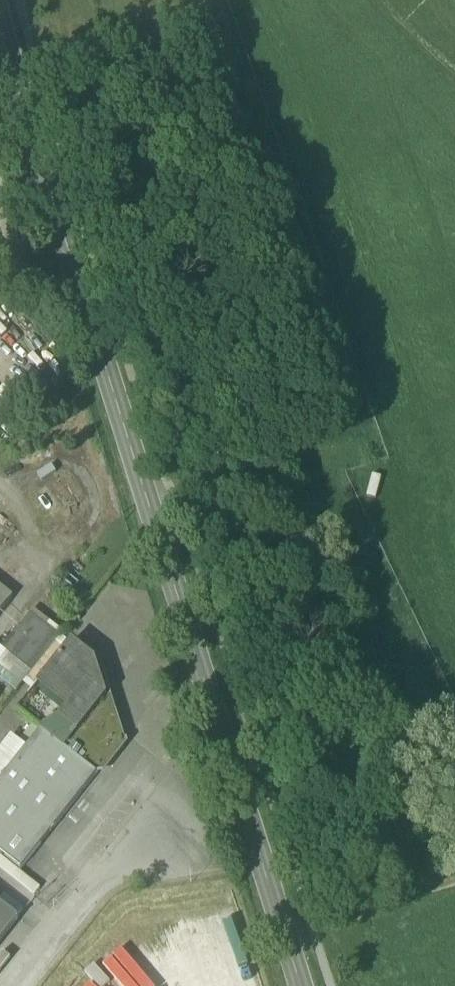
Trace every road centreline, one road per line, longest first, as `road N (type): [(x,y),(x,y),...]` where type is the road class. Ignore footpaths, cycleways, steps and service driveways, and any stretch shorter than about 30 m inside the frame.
road 1 (secondary): [(0,40),(301,985)]
road 2 (track): [(148,499),(345,438)]
road 3 (unclassified): [(21,985),(147,827)]
road 4 (track): [(284,932),(454,880)]

